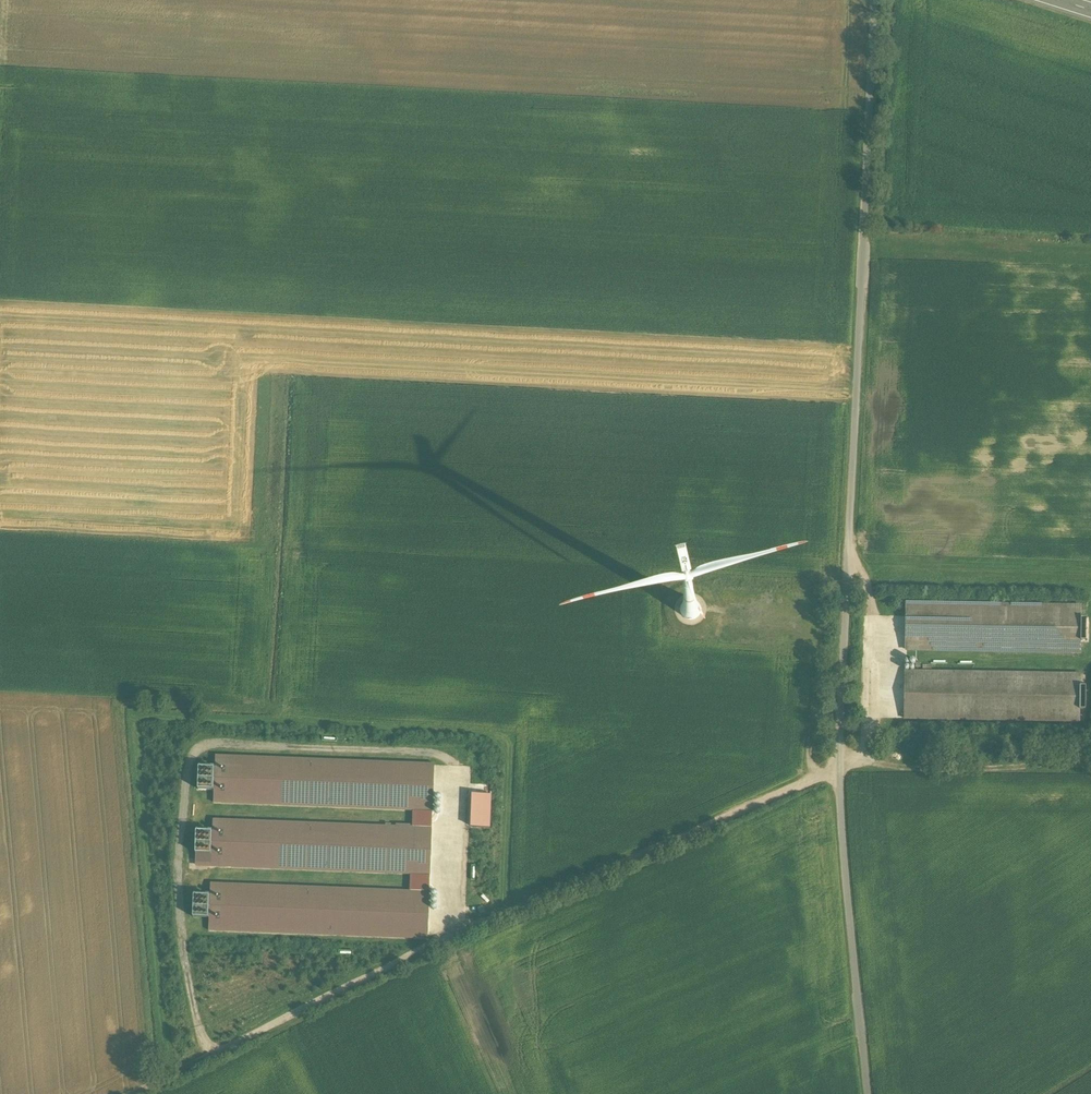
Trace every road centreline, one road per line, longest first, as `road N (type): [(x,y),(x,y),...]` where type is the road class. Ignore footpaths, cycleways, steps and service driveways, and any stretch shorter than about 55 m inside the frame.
road 1 (unclassified): [(869,1093),(839,771),(874,0)]
road 2 (track): [(135,1093),(519,902),(839,771)]
road 3 (track): [(1090,765),(984,771),(858,763),(839,771)]
road 4 (track): [(812,782),(819,621),(759,617)]

